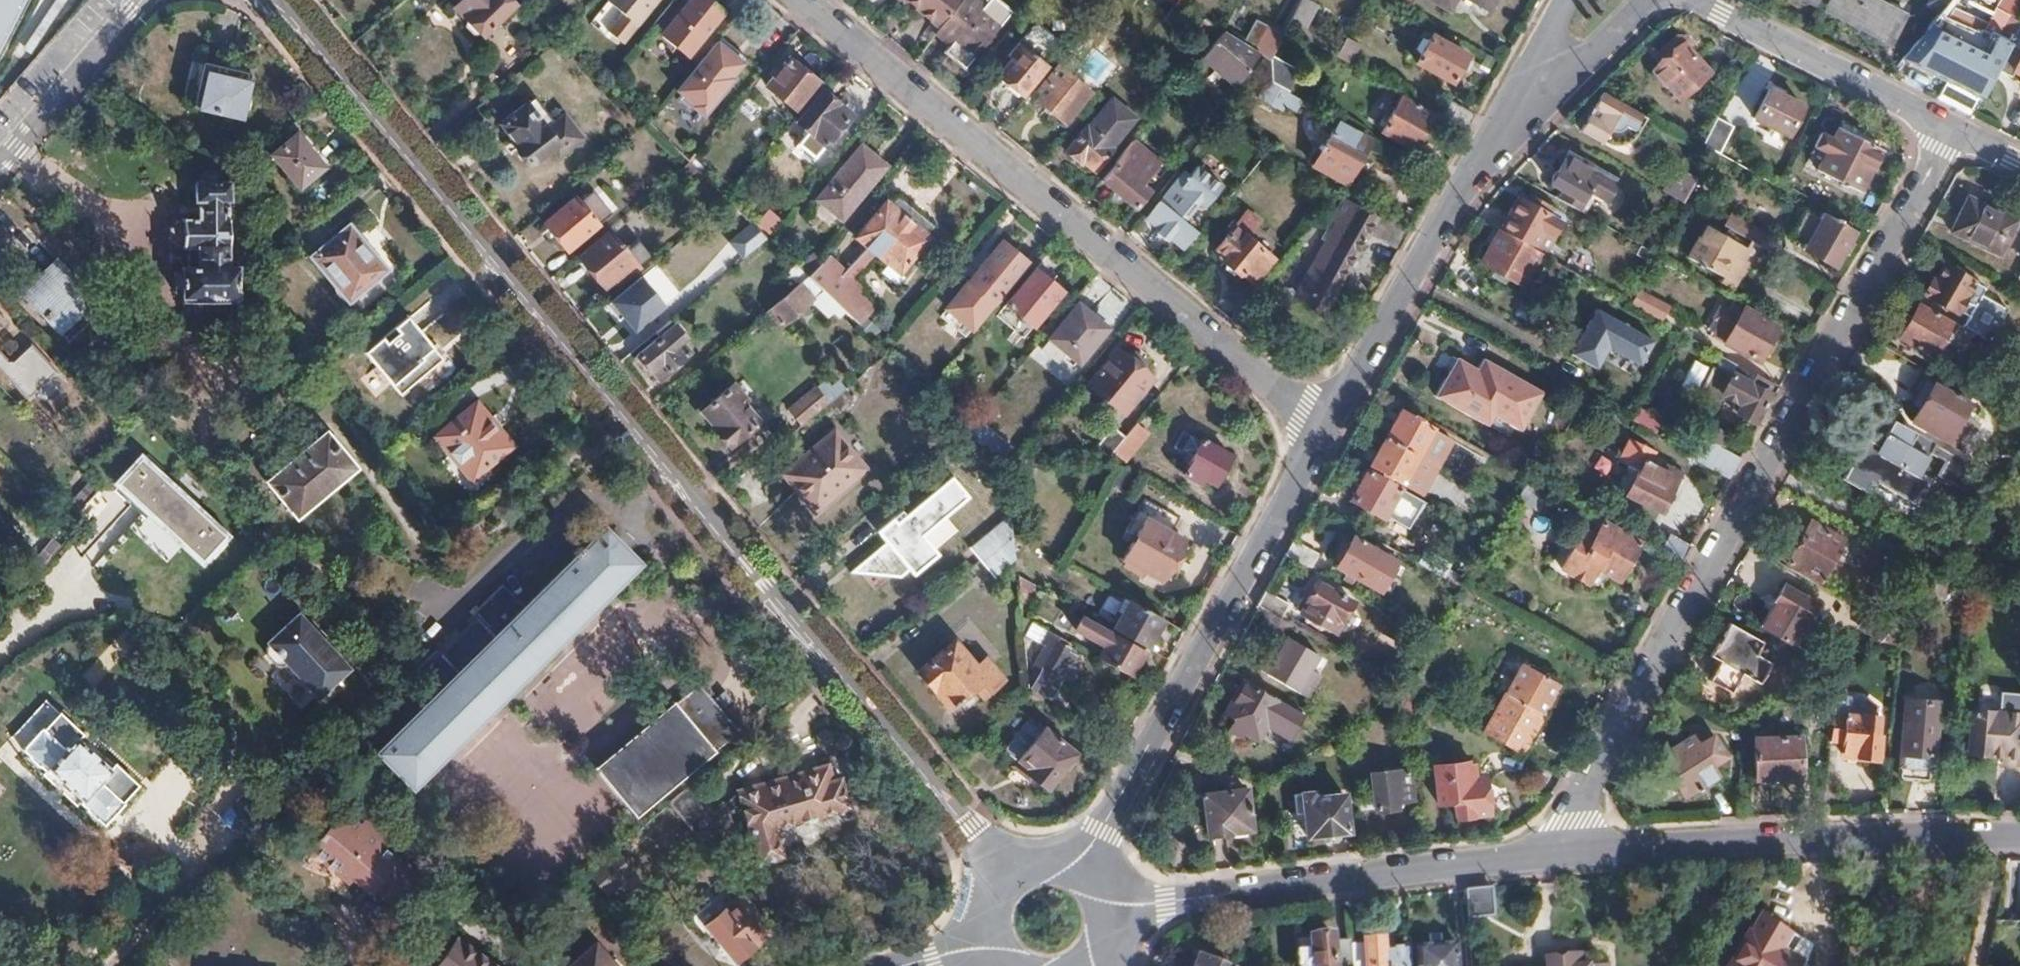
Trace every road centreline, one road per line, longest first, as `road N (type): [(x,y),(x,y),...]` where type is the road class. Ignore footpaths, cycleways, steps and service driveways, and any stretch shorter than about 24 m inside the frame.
road 1 (residential): [(1016,884),(267,0)]
road 2 (residential): [(1549,853),(1949,126)]
road 3 (residential): [(1327,420),(809,0)]
road 4 (residential): [(1071,878),(1327,420)]
road 5 (residential): [(2019,835),(1549,853)]
road 6 (residential): [(1549,853),(1097,912)]
road 7 (residential): [(1327,420),(1497,140)]
road 8 (residential): [(1949,126),(1701,0)]
road 9 (residential): [(0,165),(144,0)]
road 10 (residential): [(1497,140),(1644,0)]
road 11 (residential): [(1561,0),(1497,140)]

